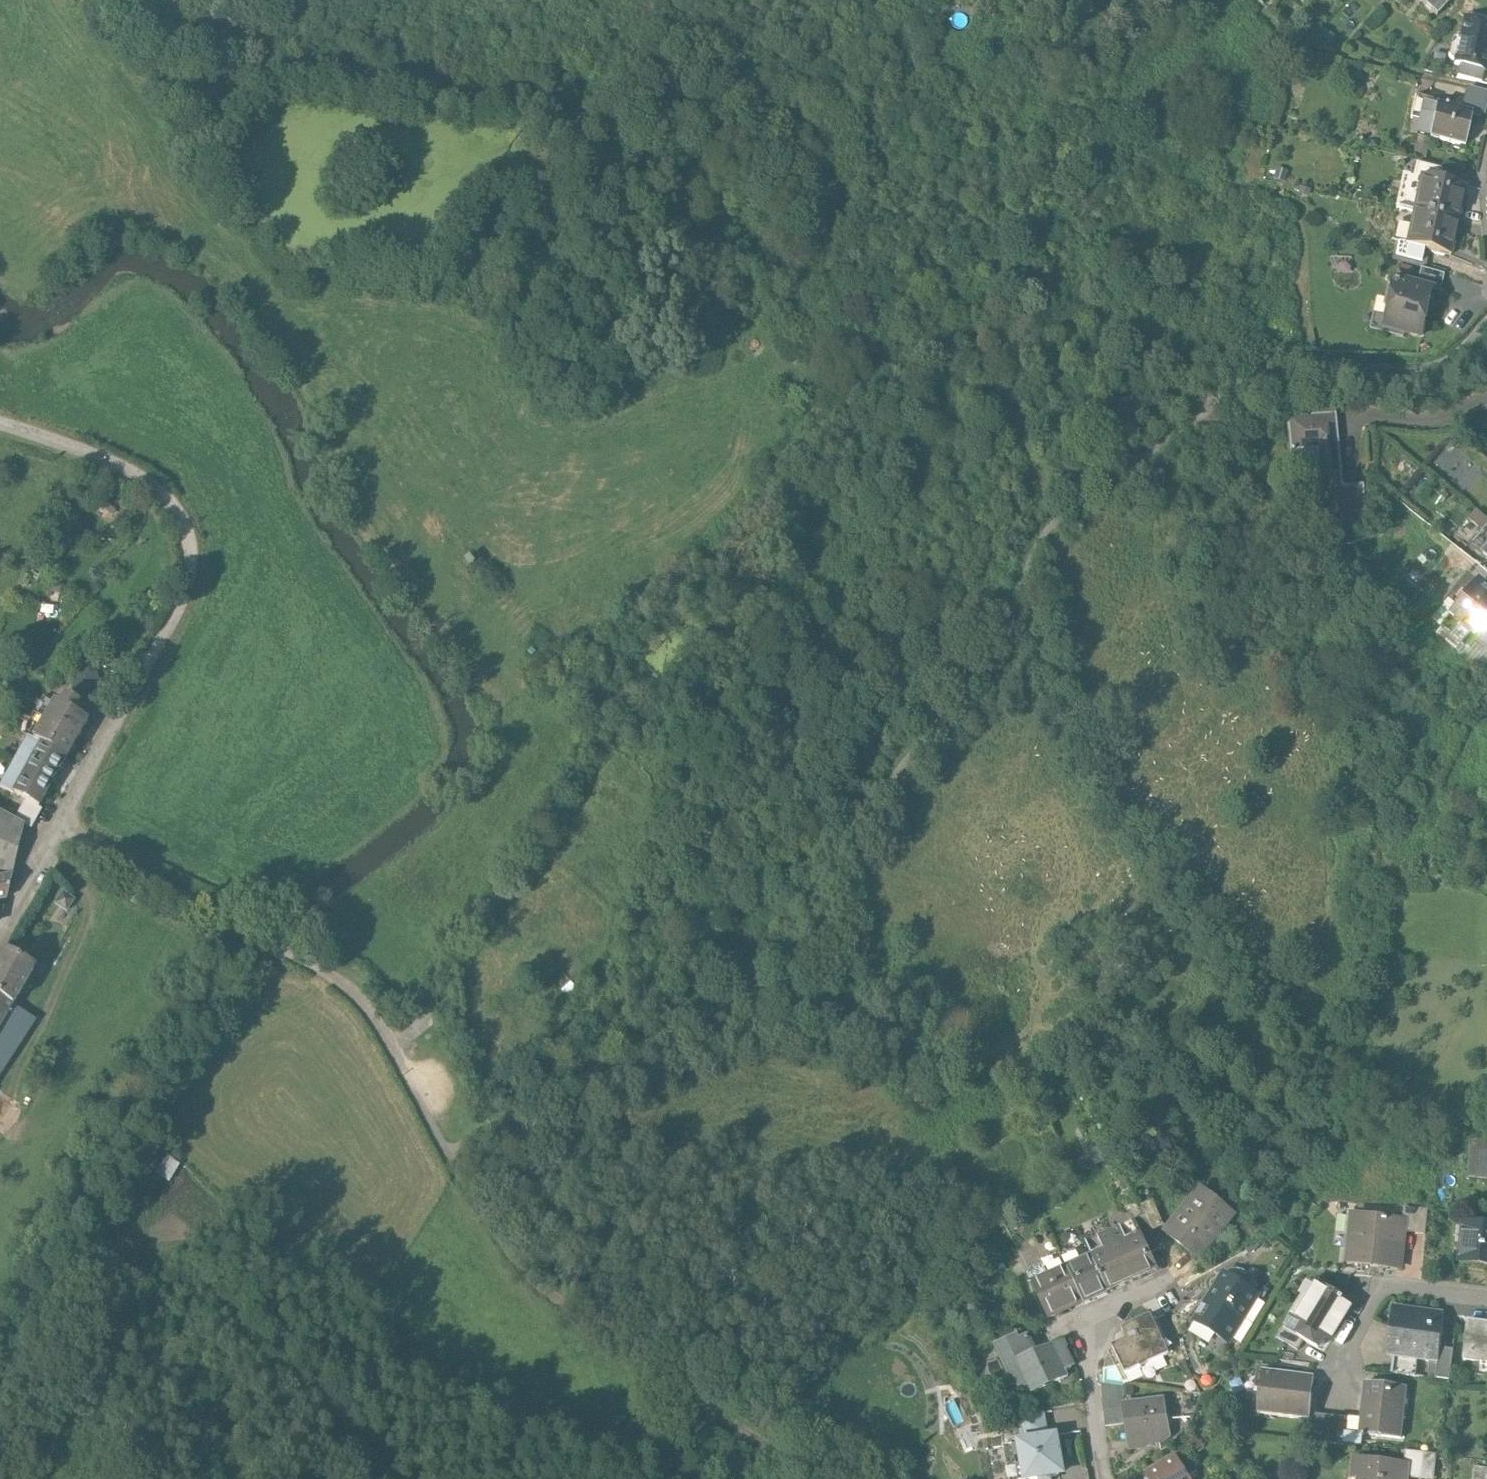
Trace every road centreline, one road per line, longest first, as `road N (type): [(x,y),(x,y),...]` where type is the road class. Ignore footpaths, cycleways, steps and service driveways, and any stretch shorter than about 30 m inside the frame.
road 1 (track): [(1486,323),(1443,363),(1308,371),(1271,385),(1081,501),(1043,537),(986,665),(821,875),(777,959),(718,1005),(446,1147)]
road 2 (track): [(826,1478),(635,1358),(513,1256),(358,995),(66,823)]
road 3 (unclassified): [(0,424),(149,479),(180,513),(191,552),(185,597),(0,936)]
road 4 (residential): [(1113,1478),(1096,1341),(1153,1304)]
road 5 (residential): [(1486,1299),(1403,1290),(1376,1318),(1356,1359)]

